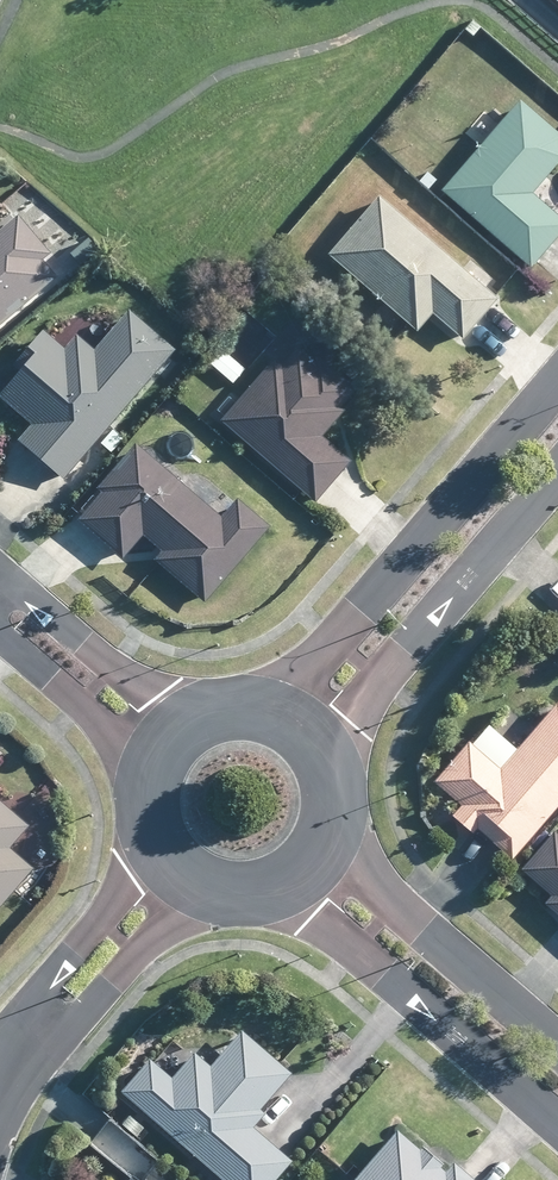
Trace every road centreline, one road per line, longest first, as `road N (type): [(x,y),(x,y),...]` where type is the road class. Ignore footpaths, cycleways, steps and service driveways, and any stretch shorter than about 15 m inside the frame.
road 1 (residential): [(298,729),(557,431)]
road 2 (residential): [(301,857),(557,1087)]
road 3 (residential): [(0,1087),(182,862)]
road 4 (residential): [(0,607),(163,748)]
road 5 (residential): [(163,748),(180,729),(226,707),(252,707),(298,729)]
road 6 (residential): [(298,729),(319,758),(327,793),(321,828),(301,857)]
road 7 (residential): [(301,857),(255,881),(229,882),(182,862)]
road 8 (residential): [(182,862),(151,809),(163,748)]

